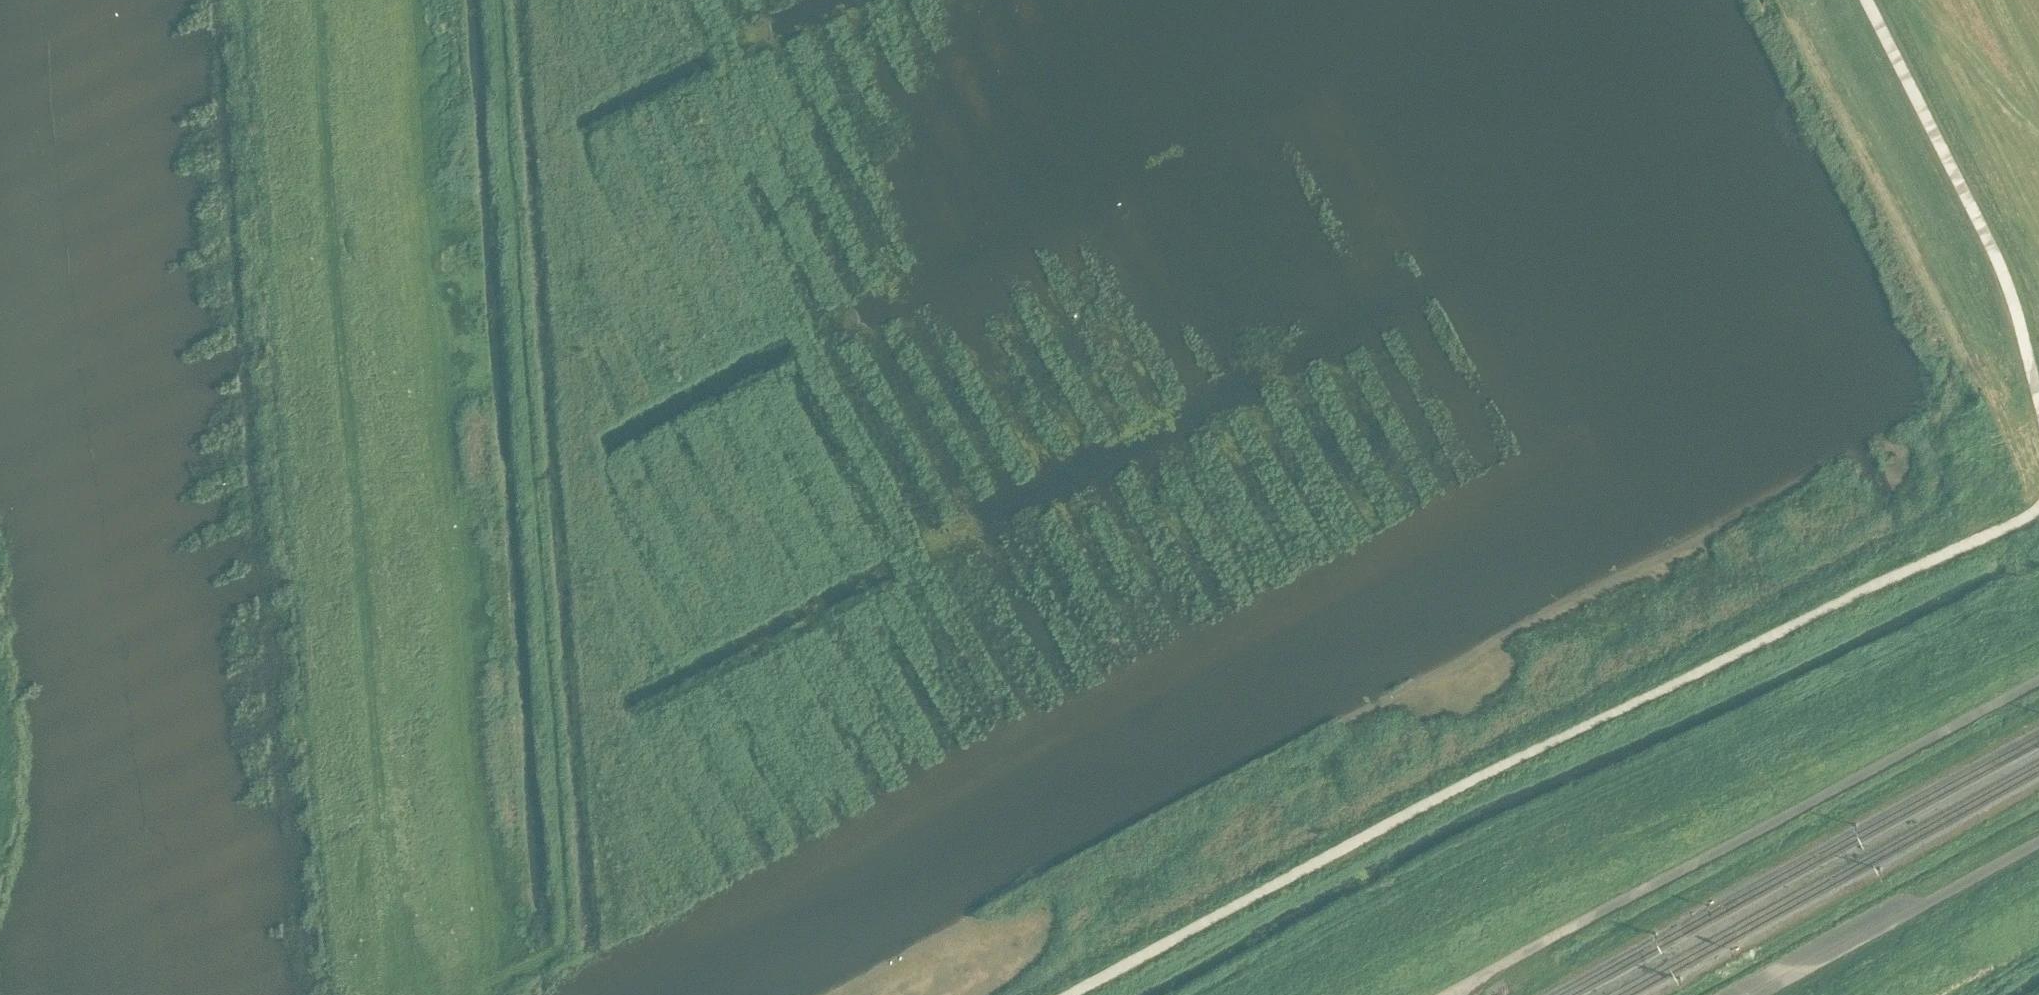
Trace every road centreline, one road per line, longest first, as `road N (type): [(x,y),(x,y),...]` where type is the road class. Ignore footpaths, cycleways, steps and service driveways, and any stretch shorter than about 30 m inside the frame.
road 1 (track): [(2038,277),(1900,0)]

